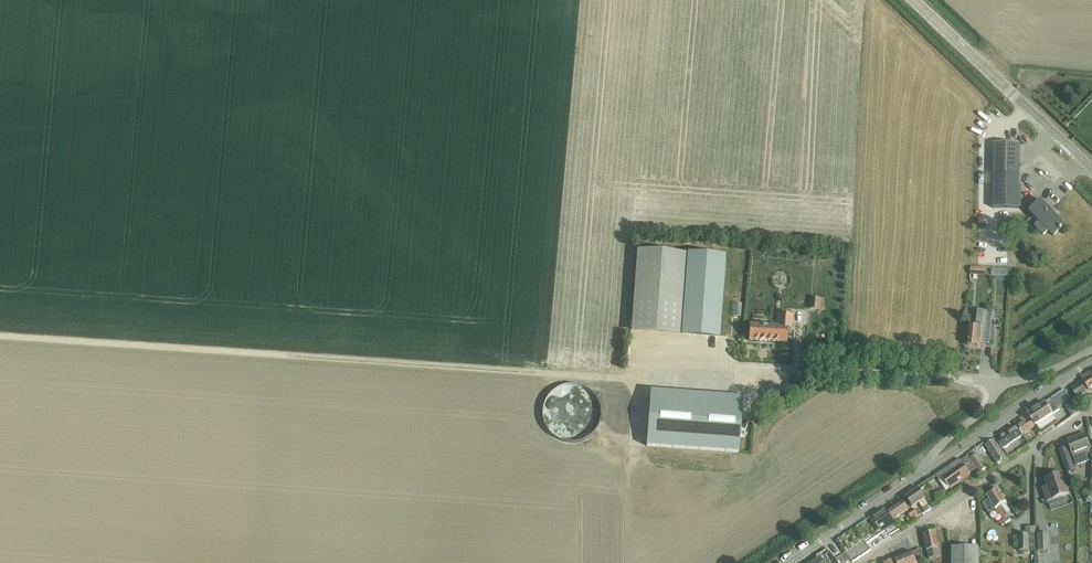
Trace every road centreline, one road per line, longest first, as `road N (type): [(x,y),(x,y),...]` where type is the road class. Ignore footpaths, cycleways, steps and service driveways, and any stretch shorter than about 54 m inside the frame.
road 1 (residential): [(1091,408),(860,562)]
road 2 (tertiary): [(1091,171),(914,0)]
road 3 (residential): [(926,470),(1091,359)]
road 4 (residential): [(789,562),(926,470)]

